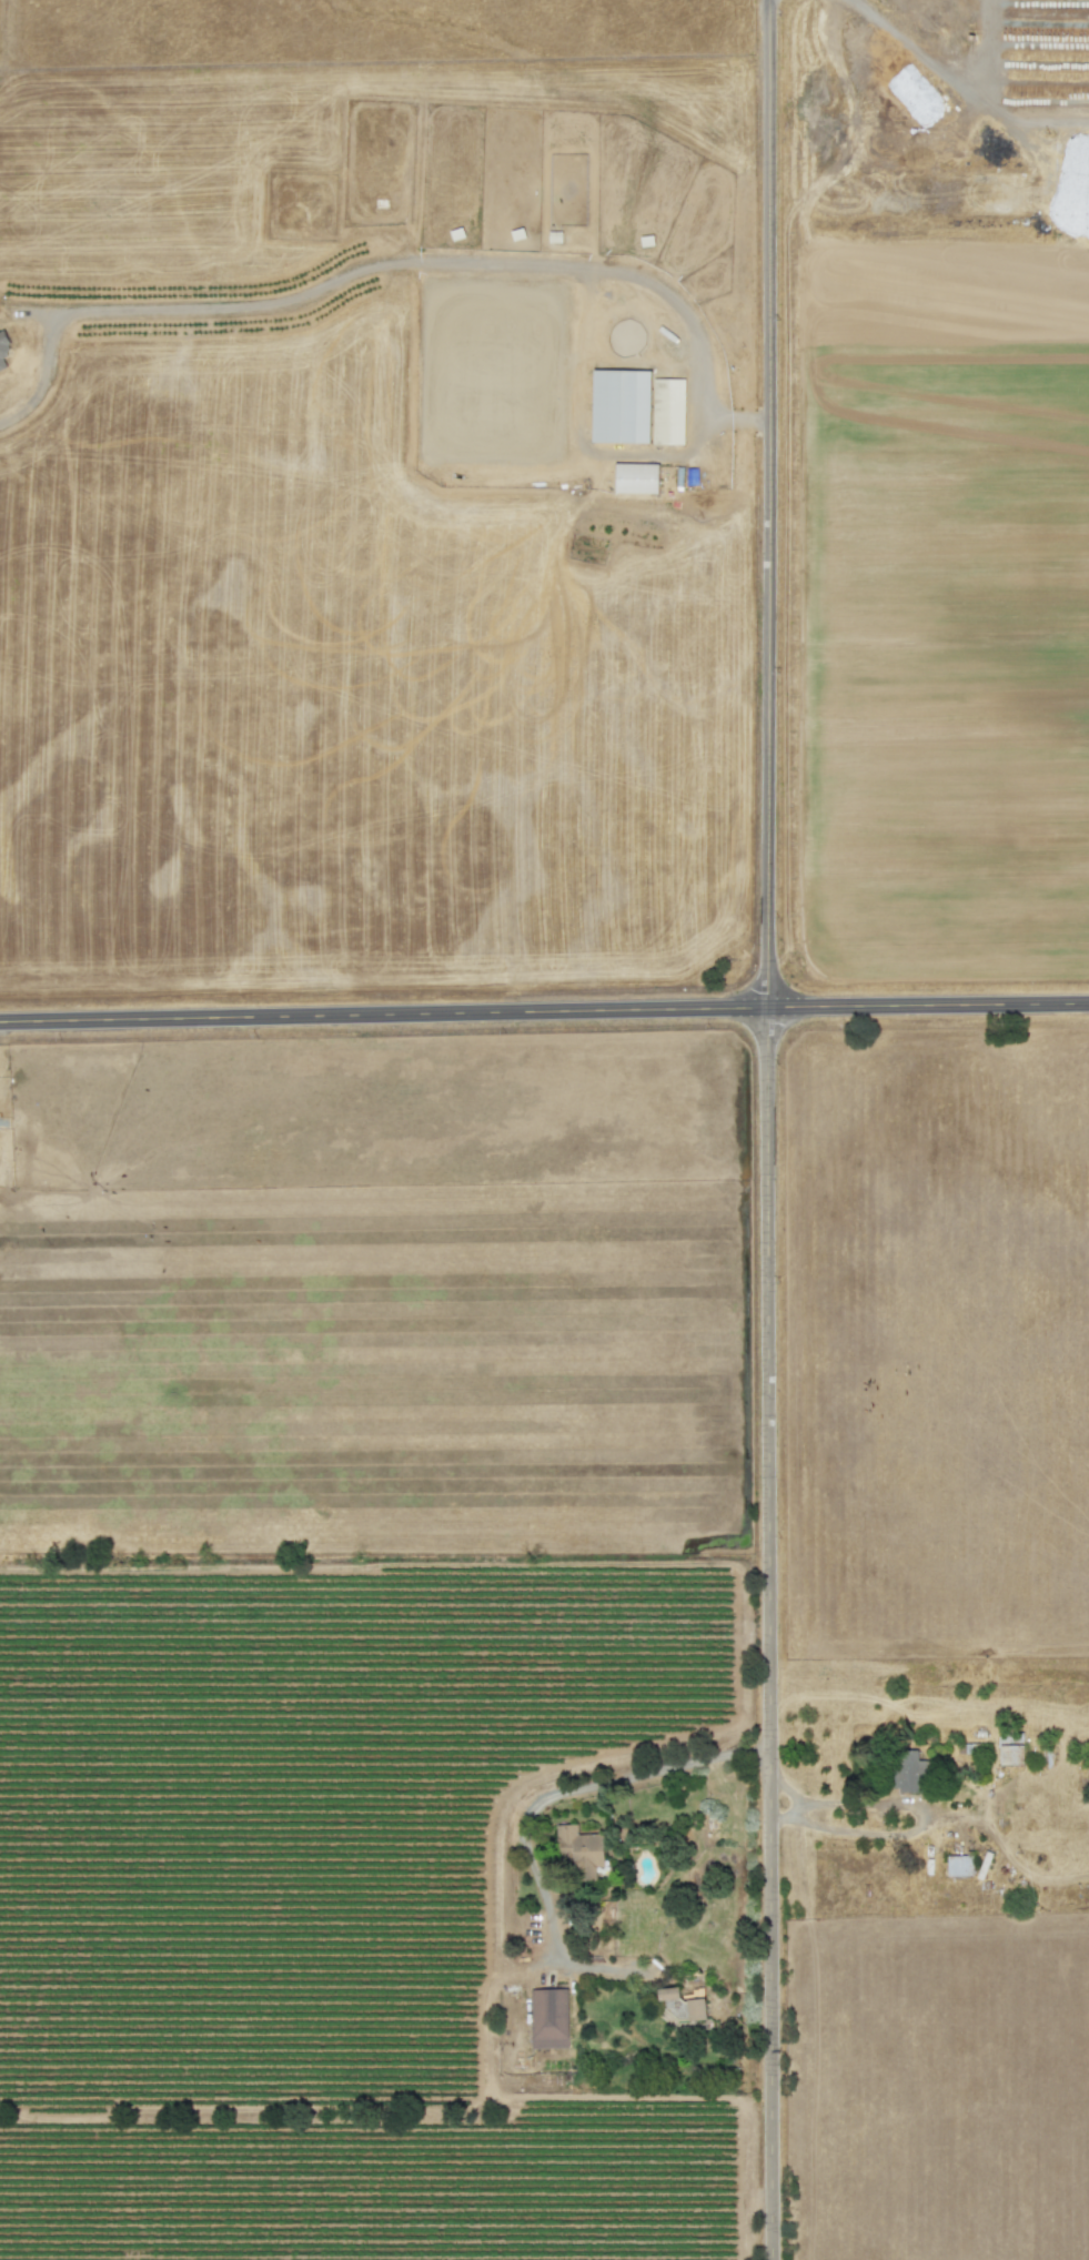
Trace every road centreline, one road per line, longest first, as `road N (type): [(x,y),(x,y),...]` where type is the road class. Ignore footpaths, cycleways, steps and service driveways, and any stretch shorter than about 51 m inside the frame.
road 1 (residential): [(770,2259),(763,0)]
road 2 (tertiary): [(0,1025),(1088,1008)]

